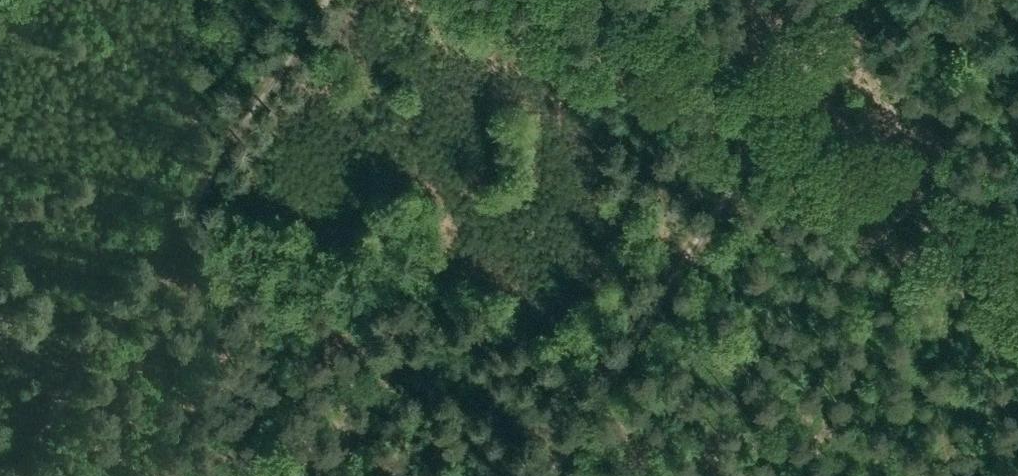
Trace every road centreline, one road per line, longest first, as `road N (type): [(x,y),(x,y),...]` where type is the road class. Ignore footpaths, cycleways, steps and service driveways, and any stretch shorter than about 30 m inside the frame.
road 1 (track): [(316,0),(29,475)]
road 2 (track): [(1017,278),(544,0)]

